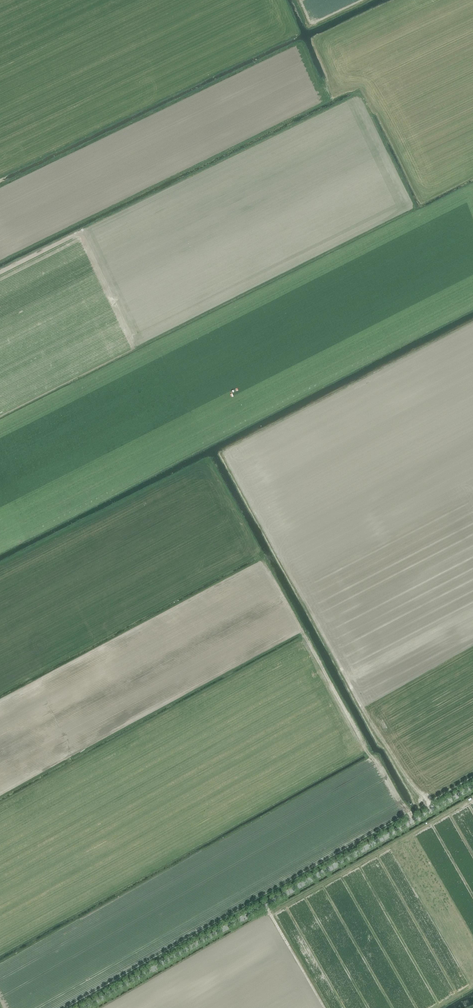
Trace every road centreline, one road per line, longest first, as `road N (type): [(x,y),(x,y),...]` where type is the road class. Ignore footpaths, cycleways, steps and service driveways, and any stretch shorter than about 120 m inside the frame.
road 1 (tertiary): [(87,1007),(472,787)]

